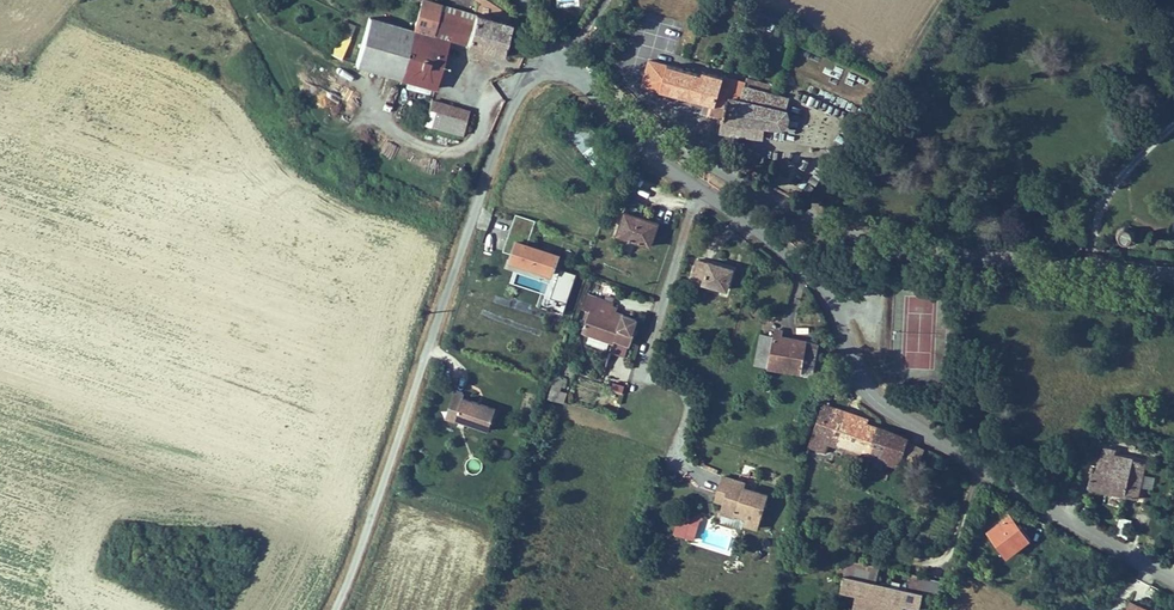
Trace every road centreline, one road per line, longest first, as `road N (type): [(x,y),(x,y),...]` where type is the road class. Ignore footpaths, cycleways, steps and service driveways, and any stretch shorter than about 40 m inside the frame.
road 1 (tertiary): [(701,189),(812,277),(860,382),(882,406),(1173,581)]
road 2 (unclassified): [(556,57),(510,109),(335,609)]
road 3 (tertiary): [(1173,276),(874,238),(811,217),(644,128)]
road 4 (residential): [(676,450),(690,411),(686,393),(639,376),(701,189)]
road 5 (track): [(811,217),(947,0)]

